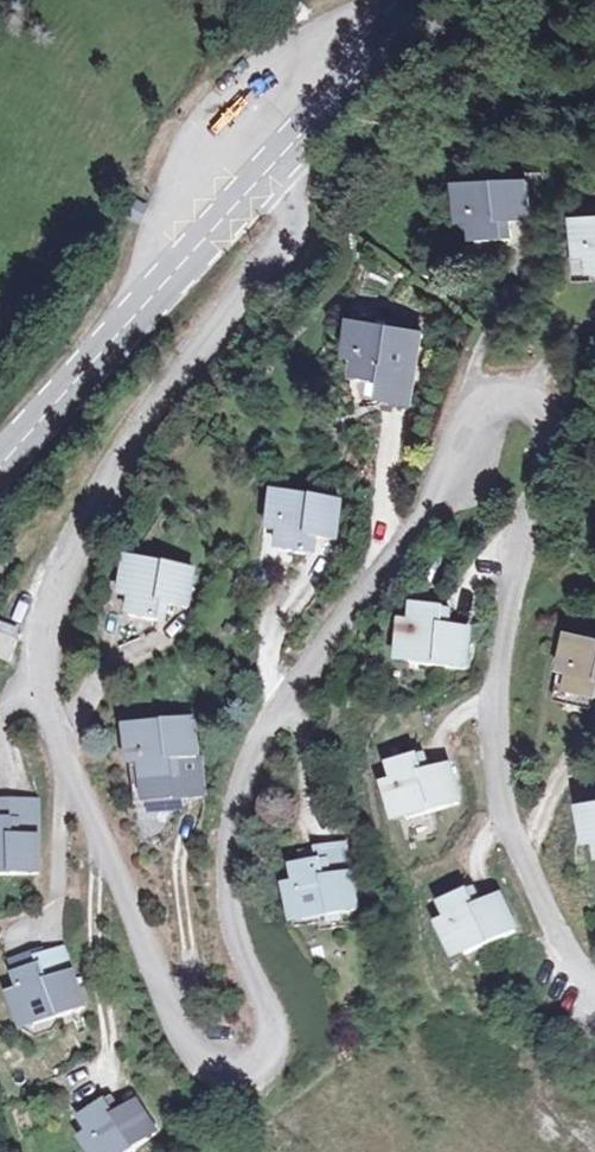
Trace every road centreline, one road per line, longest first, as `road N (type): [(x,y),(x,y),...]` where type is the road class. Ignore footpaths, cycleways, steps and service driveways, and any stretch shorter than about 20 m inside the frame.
road 1 (residential): [(271,165),(293,214),(282,244),(128,465),(69,589),(48,657),(59,725),(184,1031),(225,1061),(256,1066),(277,1046),(280,1014),(241,938),(233,889),(233,855),(256,775),(393,559),(452,489),(488,419),(513,398),(544,401),(558,428),(514,625),(500,726),(509,813),(561,940),(594,992)]
road 2 (secondary): [(271,165),(0,469)]
road 3 (secondary): [(429,0),(271,165)]

